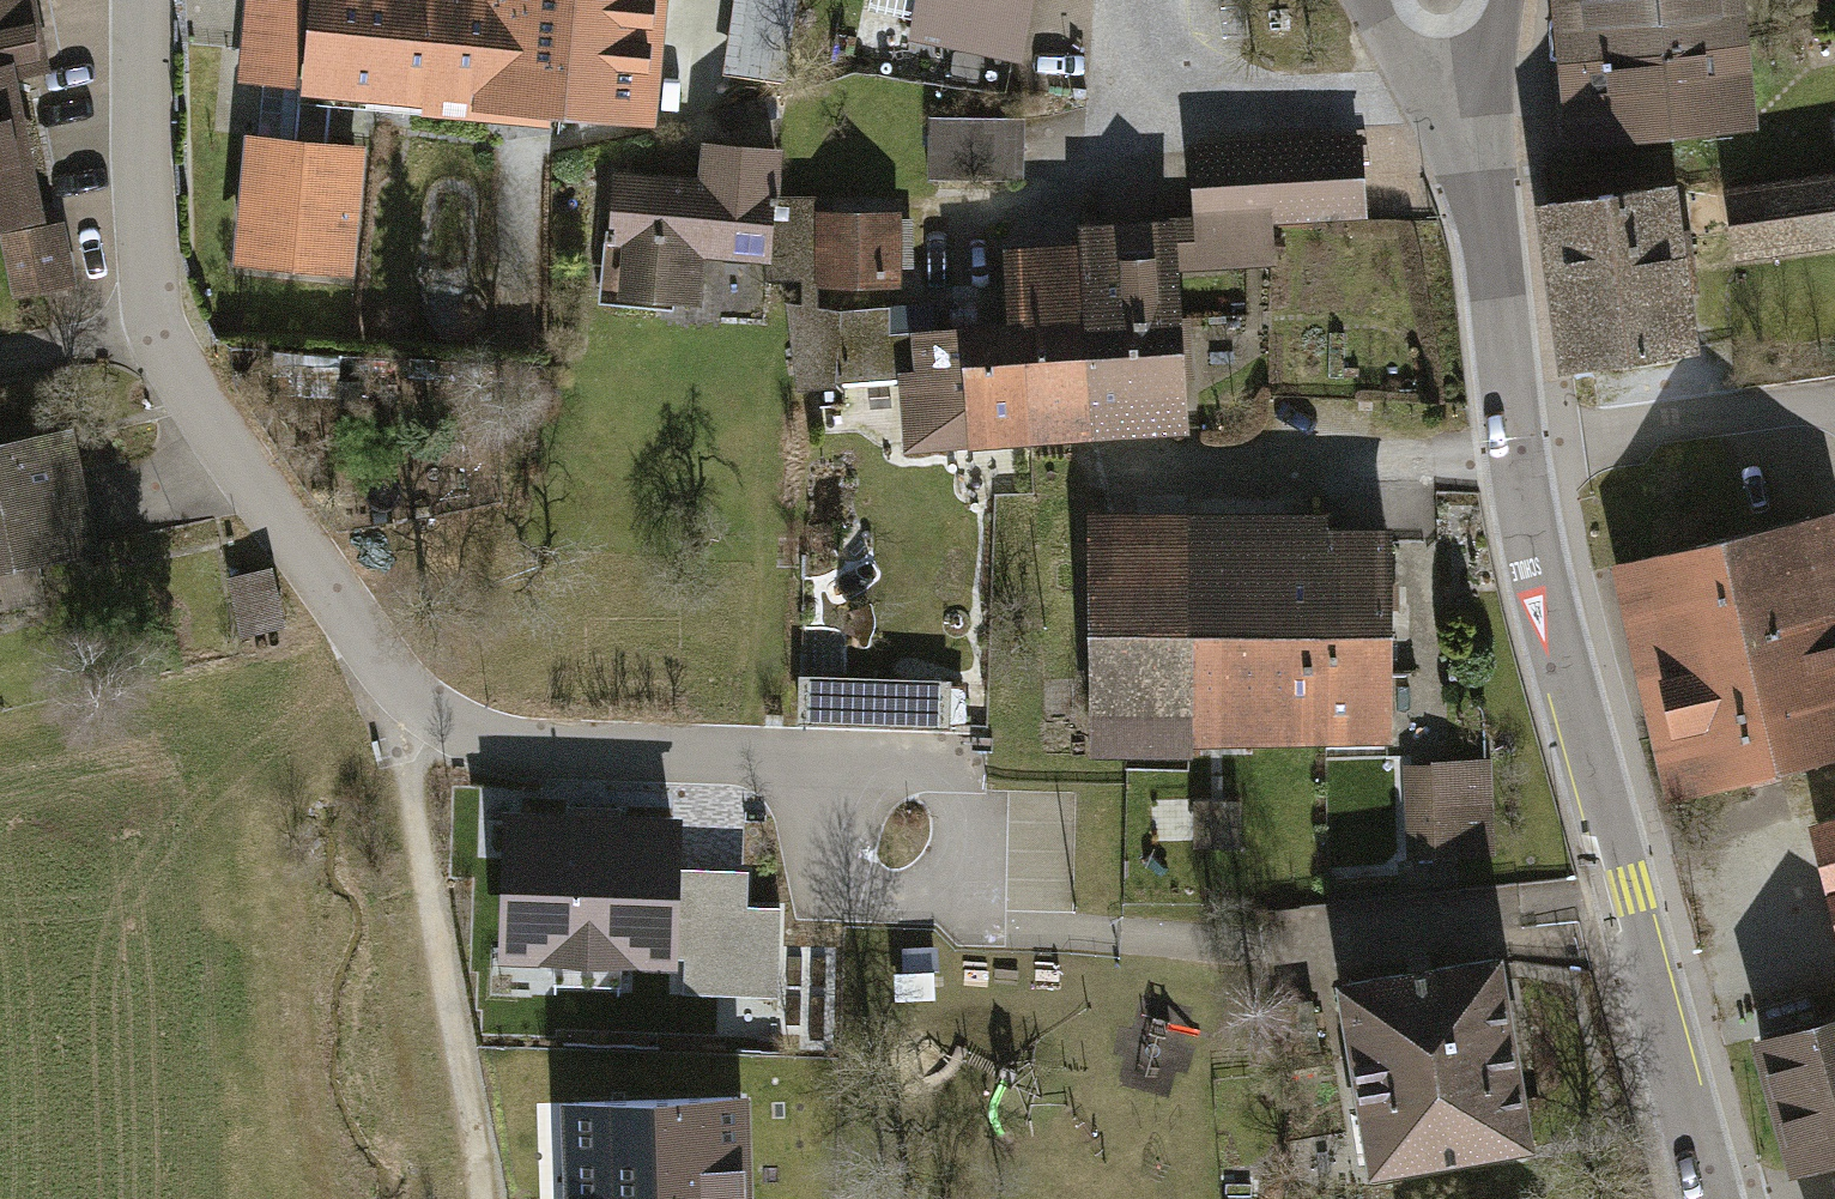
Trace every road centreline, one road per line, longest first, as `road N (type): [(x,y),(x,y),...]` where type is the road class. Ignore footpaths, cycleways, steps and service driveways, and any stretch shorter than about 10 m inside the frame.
road 1 (tertiary): [(1457,92),(1514,463),(1701,1198)]
road 2 (residential): [(144,0),(154,326),(194,422),(402,700)]
road 3 (residential): [(402,700),(503,745),(950,769)]
road 4 (unclassified): [(487,1198),(402,700)]
road 5 (tertiary): [(1374,0),(1383,29),(1457,92)]

